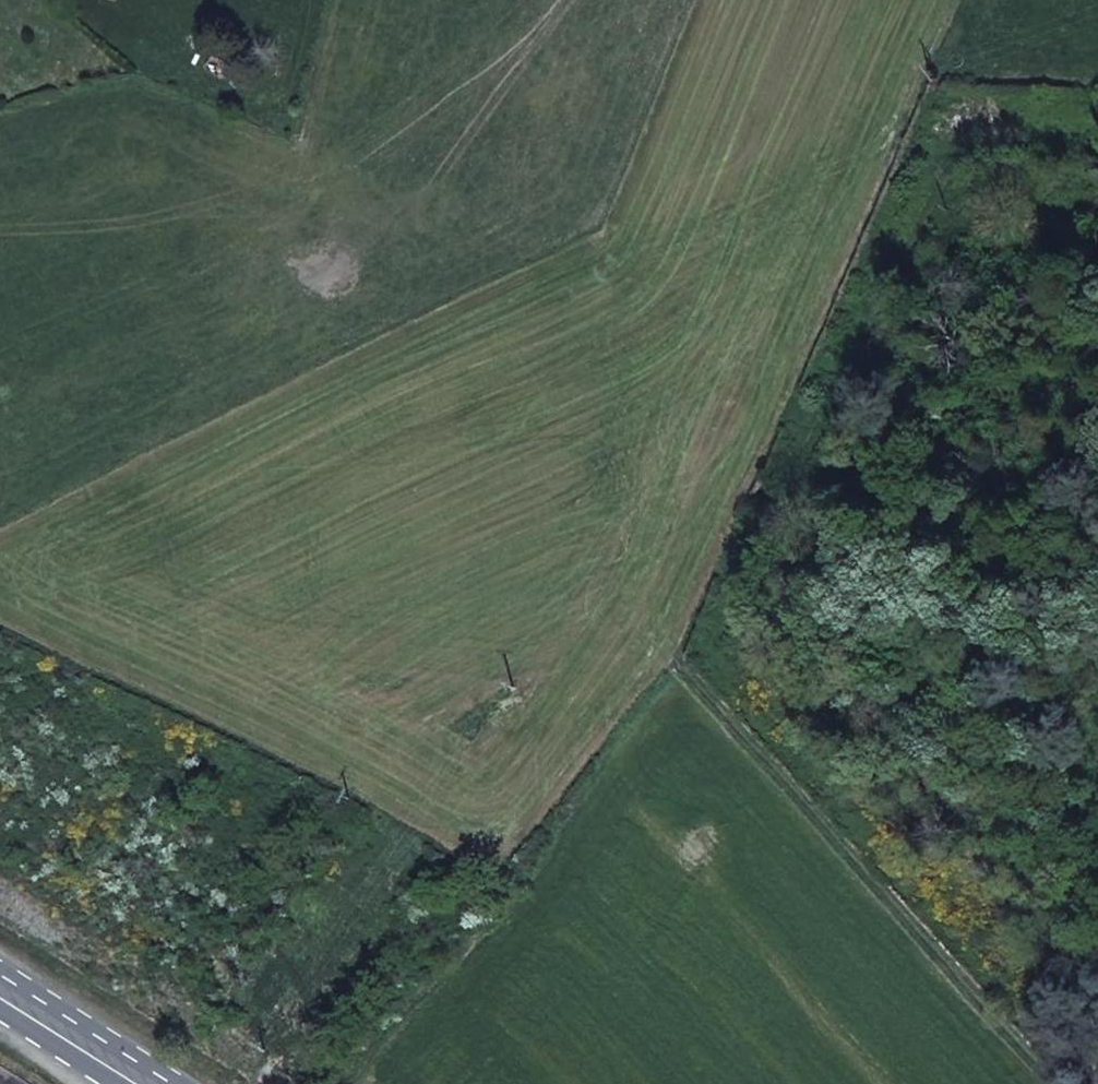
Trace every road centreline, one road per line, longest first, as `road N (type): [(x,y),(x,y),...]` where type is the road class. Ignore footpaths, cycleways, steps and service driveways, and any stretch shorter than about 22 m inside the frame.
road 1 (primary): [(0,989),(146,1083)]

